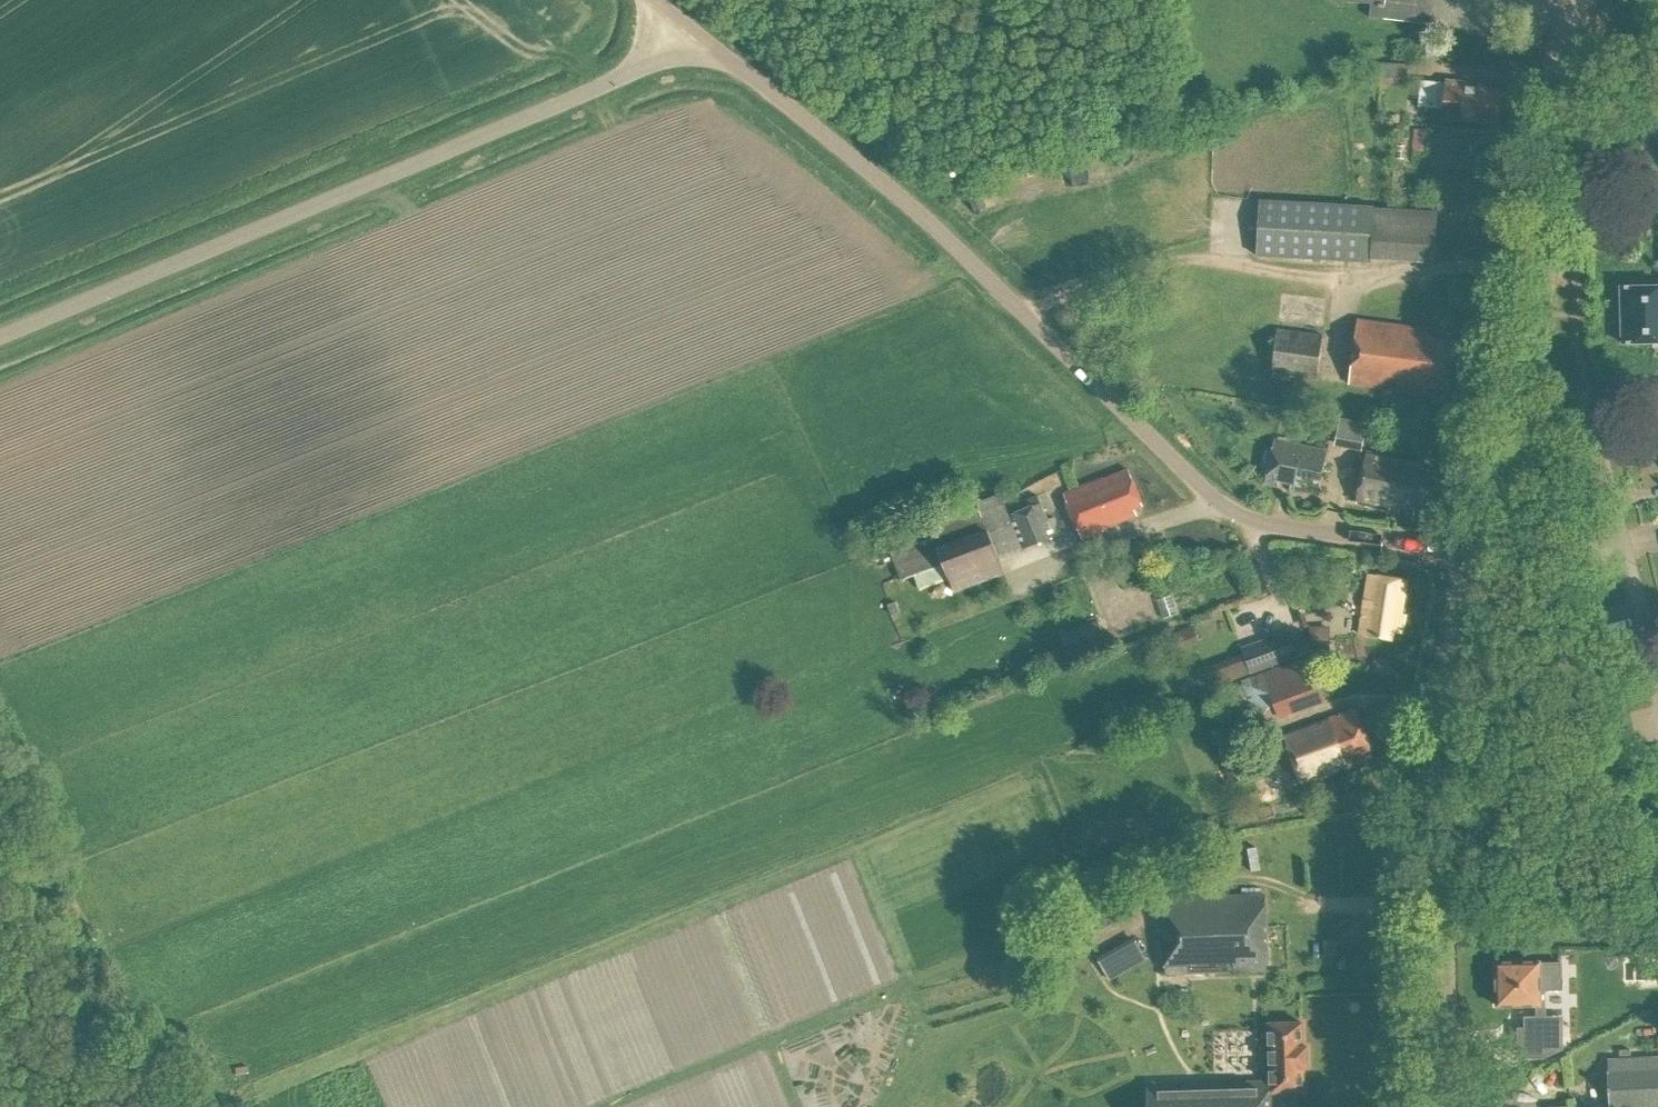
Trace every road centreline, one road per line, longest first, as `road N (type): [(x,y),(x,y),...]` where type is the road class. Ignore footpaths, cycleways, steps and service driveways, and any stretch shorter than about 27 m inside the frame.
road 1 (unclassified): [(1474,554),(1259,521),(1226,506),(914,207),(682,22)]
road 2 (unclassified): [(0,335),(640,67),(682,22)]
road 3 (tertiary): [(1437,1106),(1432,812),(1442,698),(1474,554)]
road 4 (tertiary): [(1484,536),(1534,314),(1569,0)]
road 5 (residential): [(1627,556),(1484,536)]
road 6 (residential): [(1657,683),(1627,556)]

